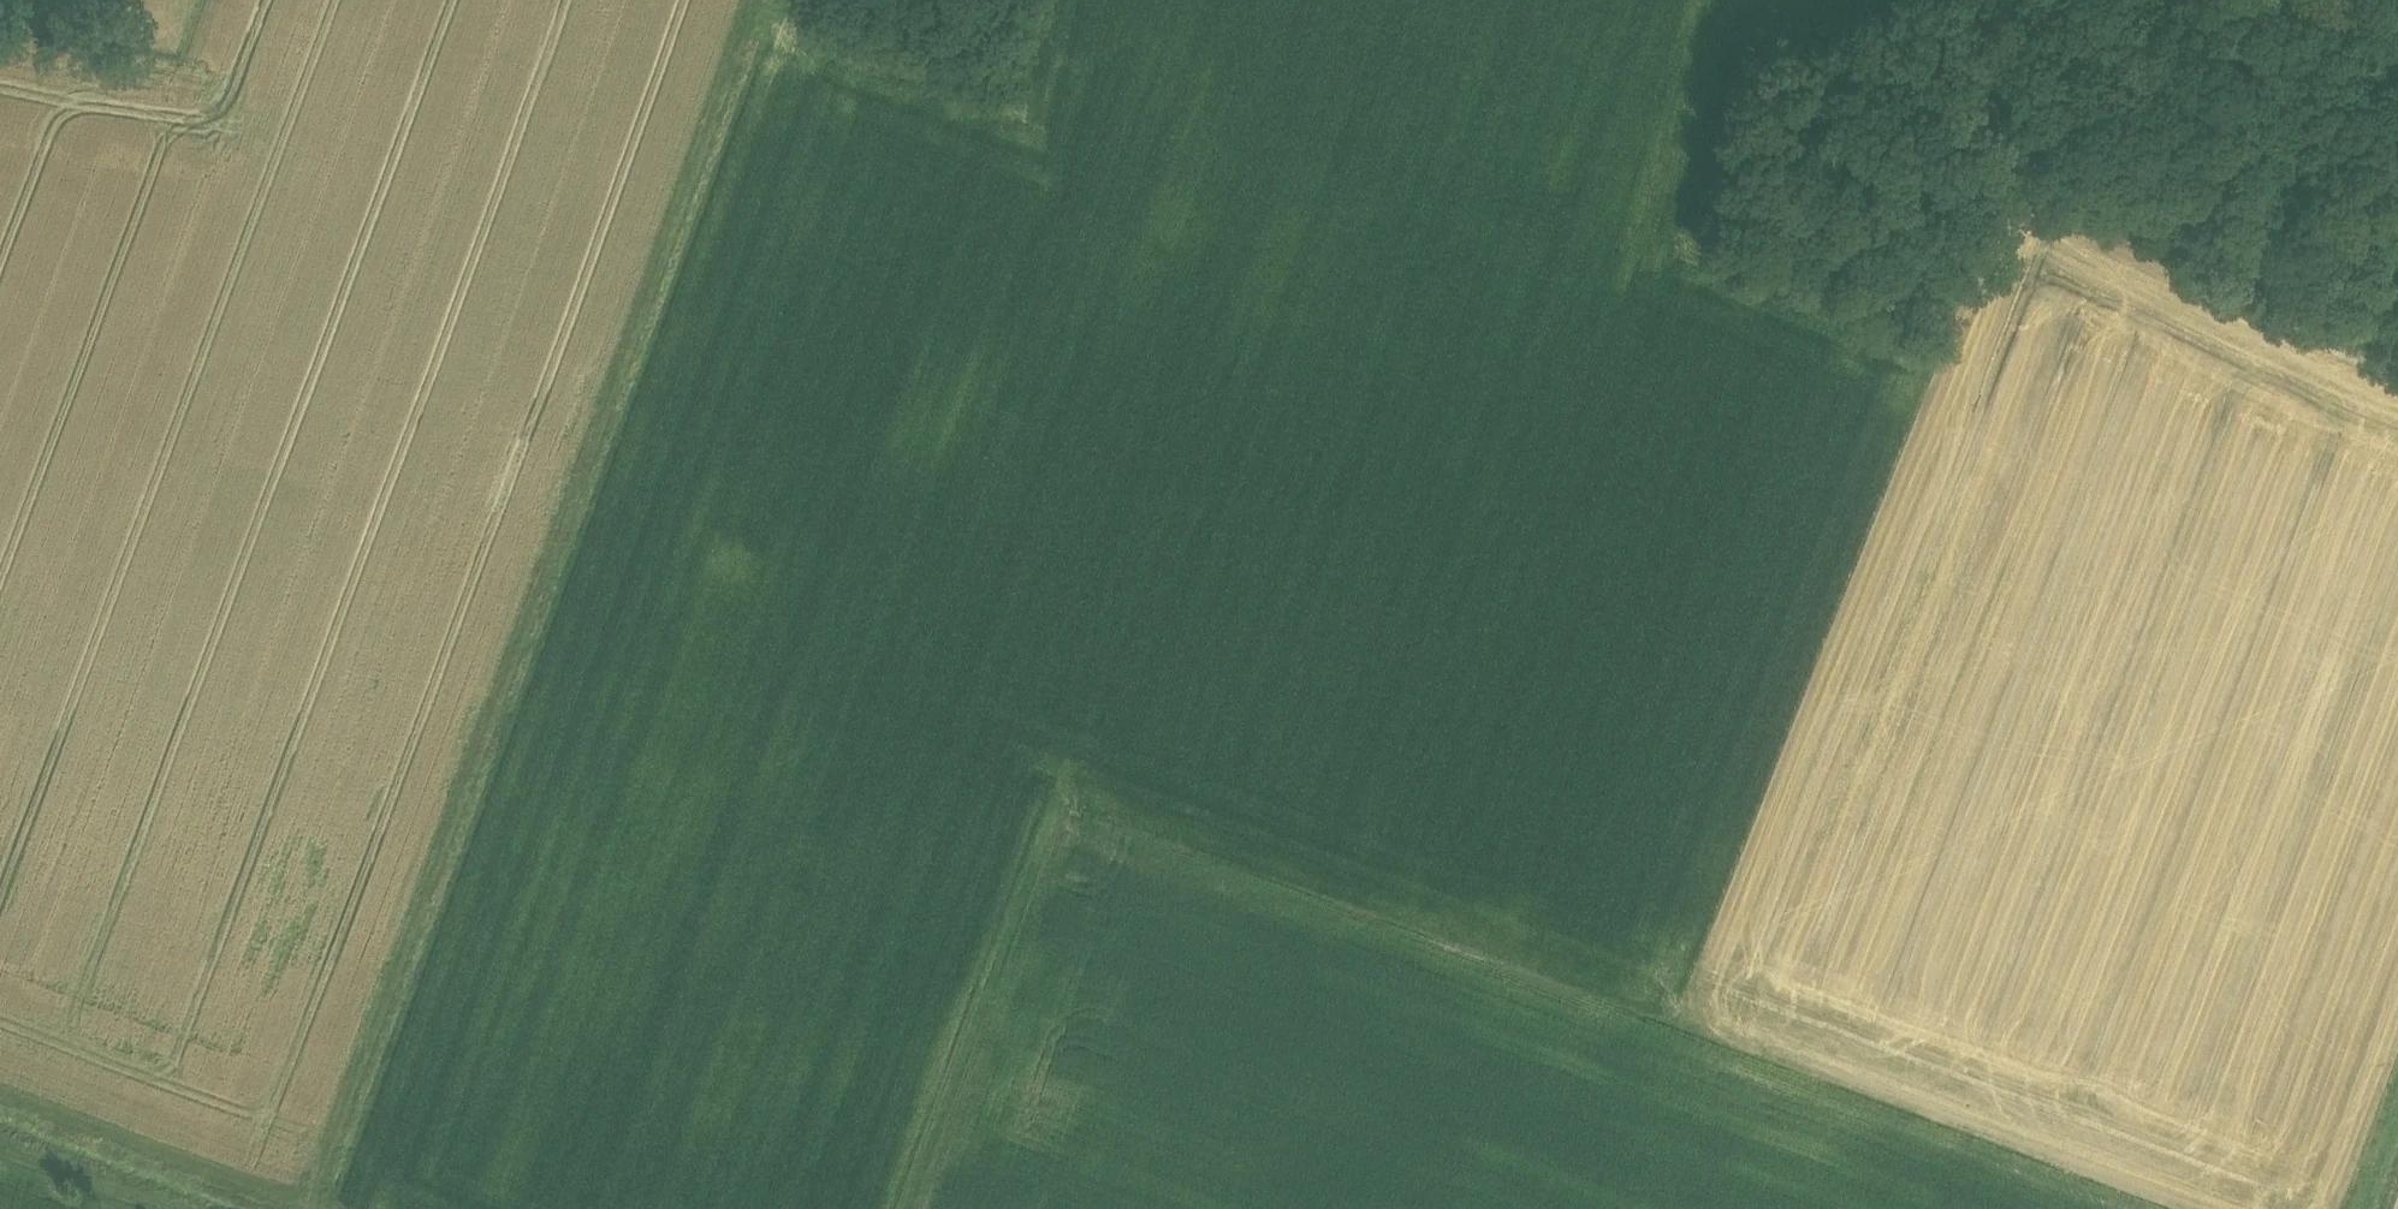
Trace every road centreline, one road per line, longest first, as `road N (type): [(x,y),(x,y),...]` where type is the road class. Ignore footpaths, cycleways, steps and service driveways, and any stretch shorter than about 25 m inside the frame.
road 1 (track): [(0,1144),(179,1208)]

